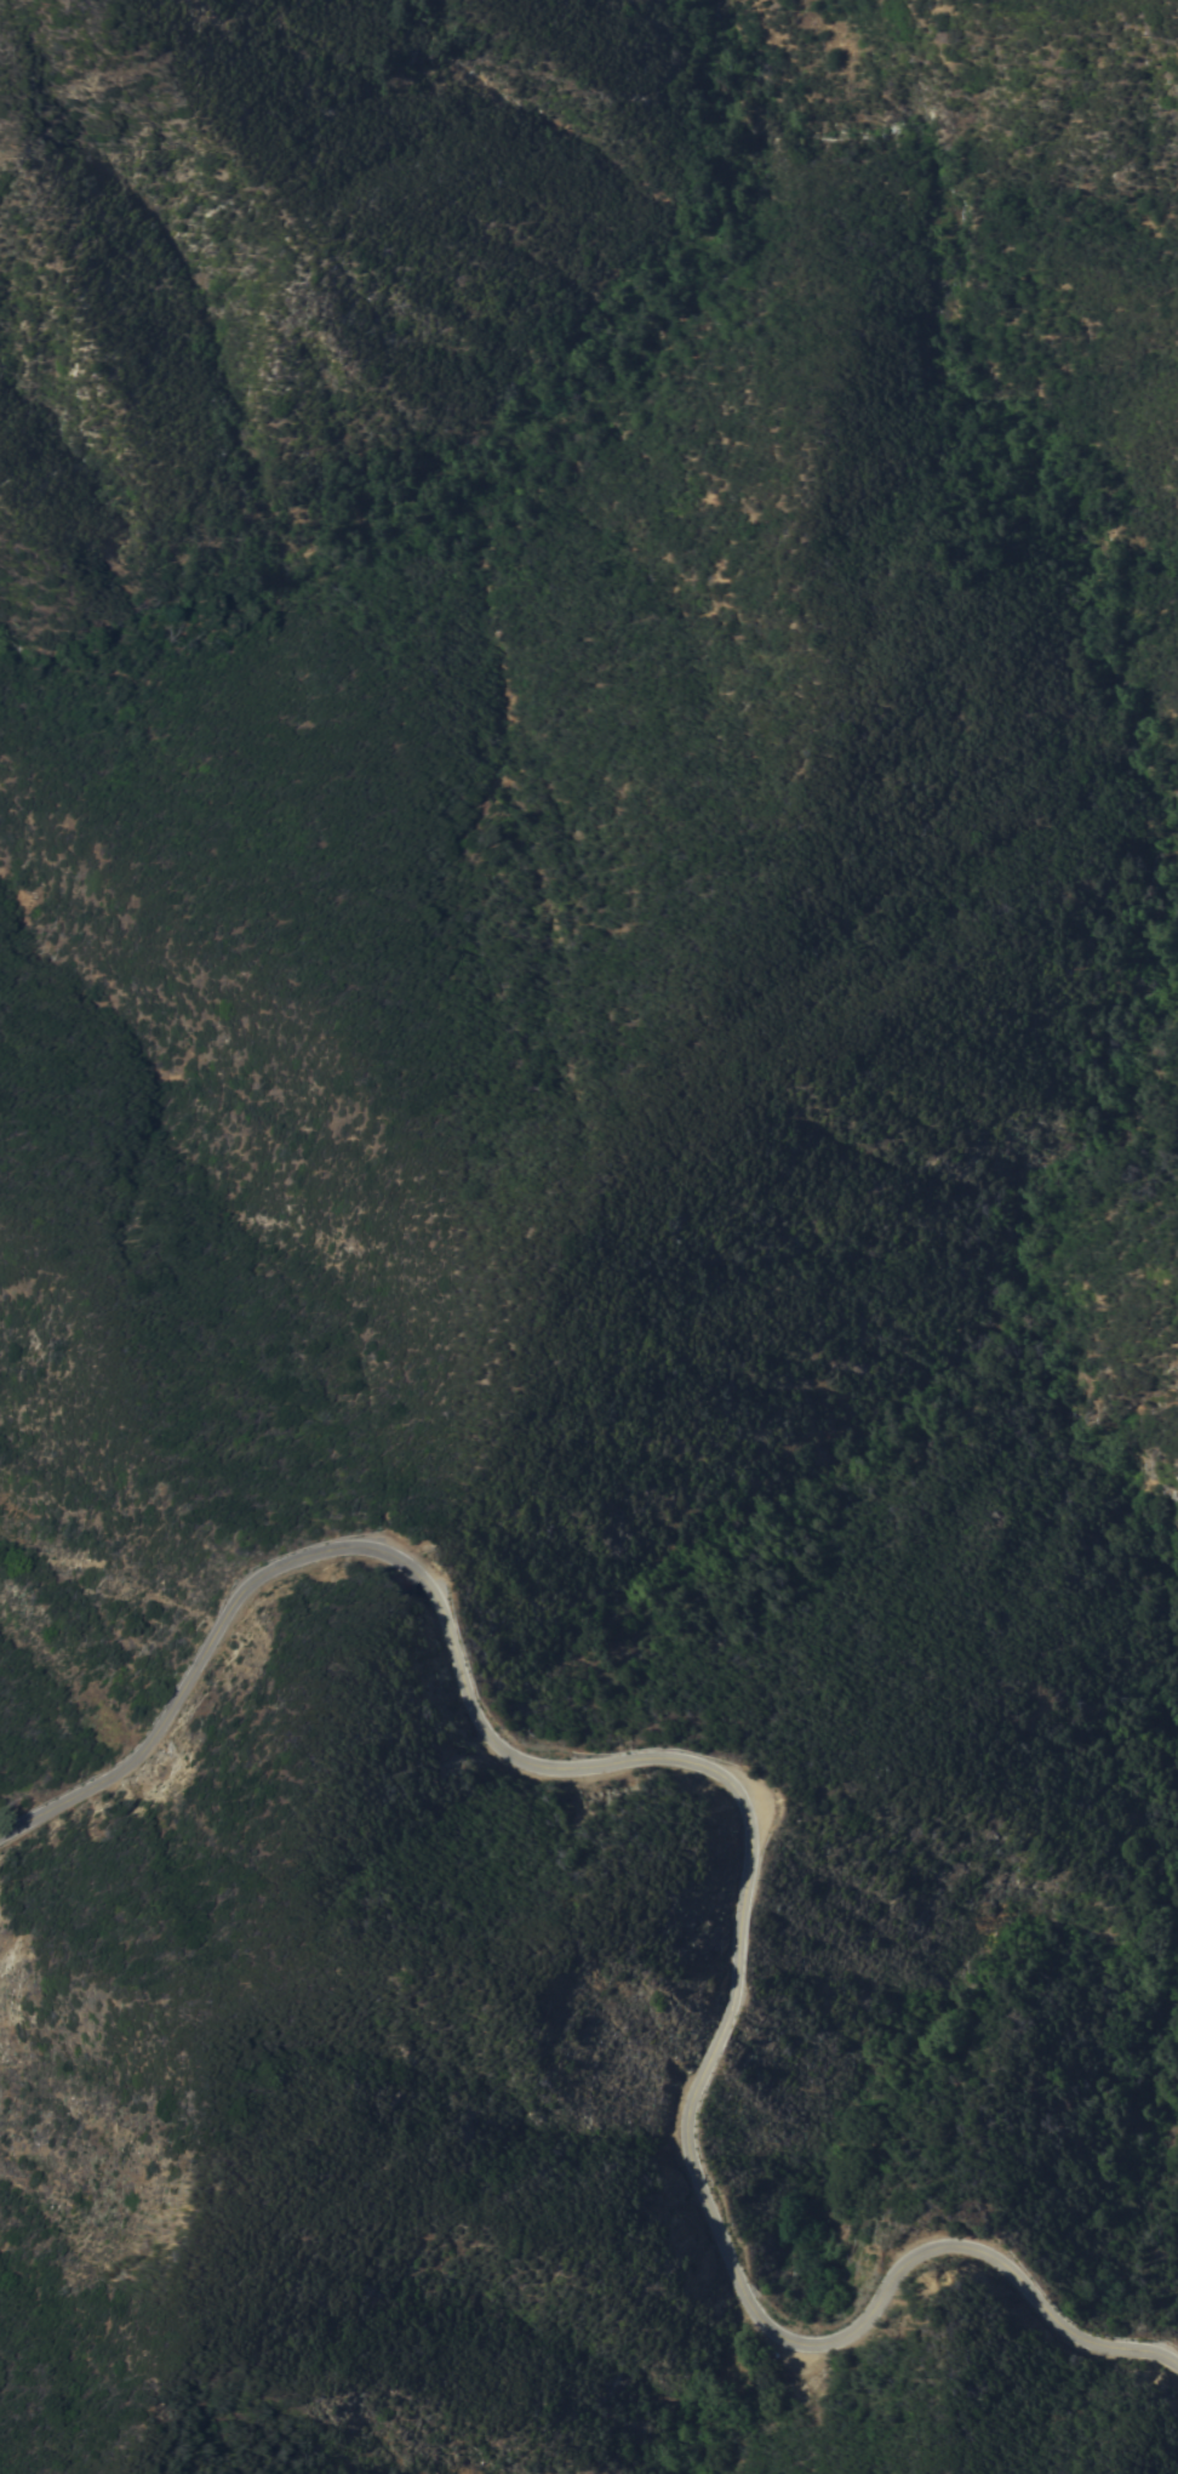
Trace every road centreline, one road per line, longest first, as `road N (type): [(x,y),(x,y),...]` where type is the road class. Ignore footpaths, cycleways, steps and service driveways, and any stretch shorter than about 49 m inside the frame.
road 1 (residential): [(1177,2366),(1076,2337),(995,2261),(939,2245),(898,2269),(841,2337),(793,2344),(762,2325),(747,2303),(687,2147),(691,2103),(732,1990),(753,1849),(744,1801),(720,1774),(675,1758),(542,1769),(502,1756),(473,1721),(442,1604),(425,1578),(390,1555),(345,1547),(256,1581),(139,1758),(0,1834)]

